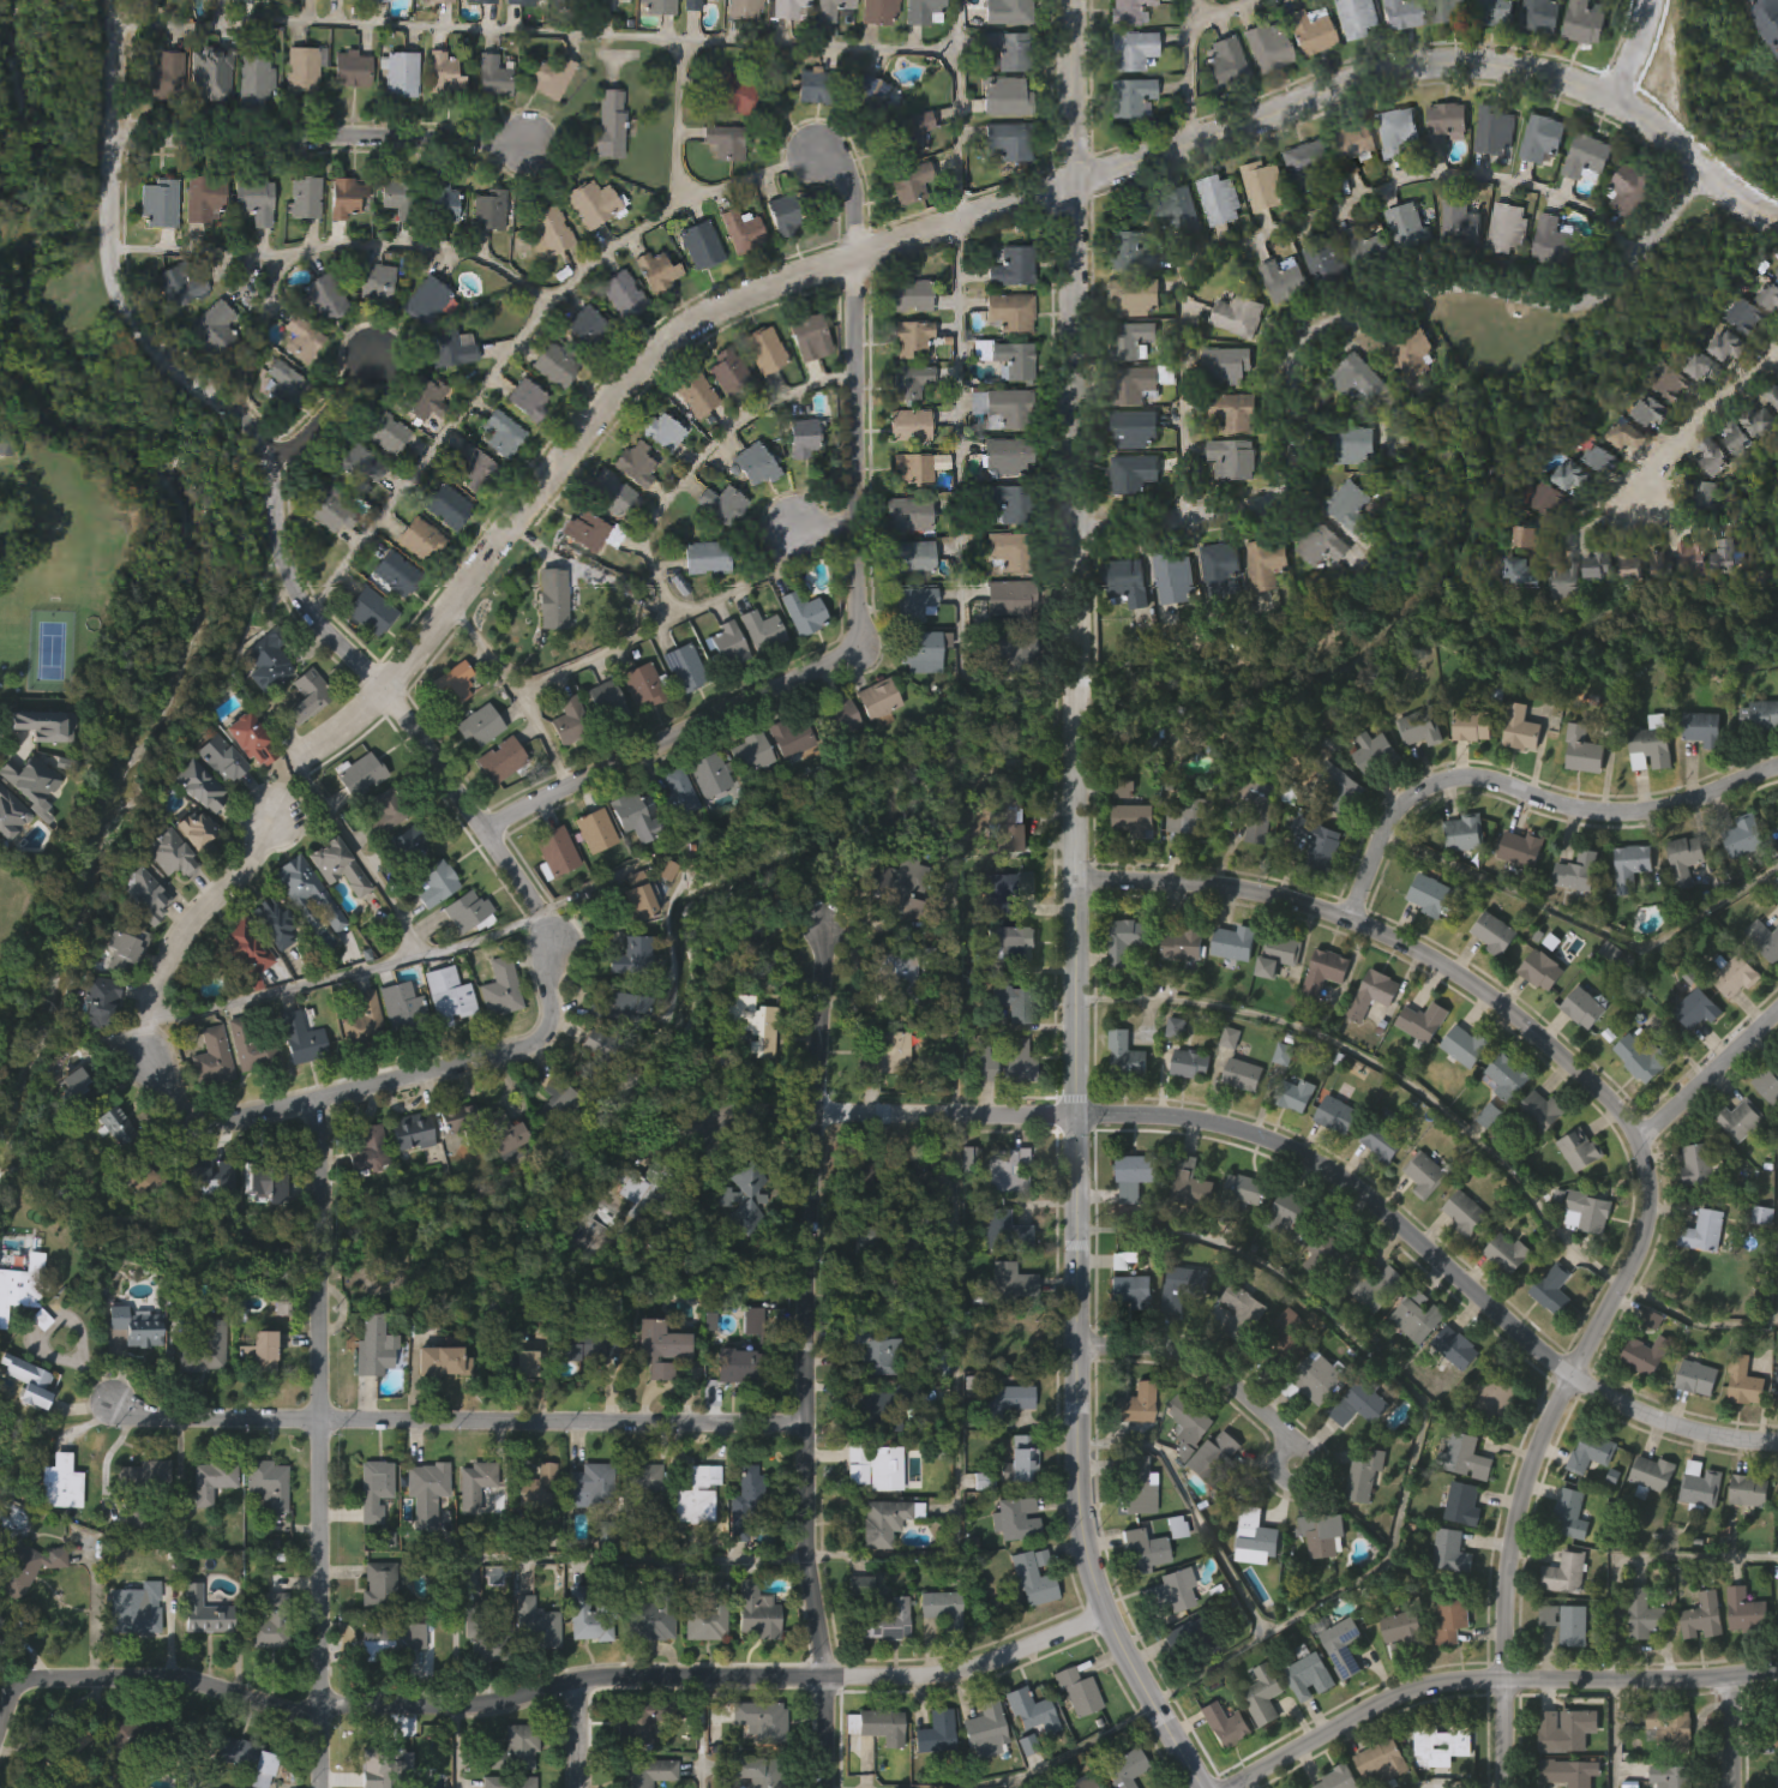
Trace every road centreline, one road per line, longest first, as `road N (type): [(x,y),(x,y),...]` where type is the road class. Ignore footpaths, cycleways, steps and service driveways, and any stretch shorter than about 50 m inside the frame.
road 1 (tertiary): [(1195,1787),(1118,1649),(1080,1535),(1076,0)]
road 2 (residential): [(1502,1787),(1501,1684),(1514,1528),(1539,1435),(1642,1230),(1635,1145),(1604,1102),(1486,995),(1352,919),(1193,881),(1077,880)]
road 3 (residential): [(817,1111),(1197,1120),(1232,1128),(1334,1175),(1584,1391),(1692,1438),(1777,1446)]
road 4 (residential): [(534,896),(498,830),(388,689),(304,608),(283,548),(271,461),(250,426),(168,364),(128,317),(108,265),(115,0)]
road 5 (residential): [(296,762),(365,715),(636,372),(673,337),(729,305),(1077,184)]
road 6 (residential): [(498,830),(858,643),(861,212),(846,170),(822,156)]
road 7 (residential): [(824,1787),(806,1482),(807,1252),(828,926)]
road 8 (residential): [(1079,534),(1277,505),(1296,484),(1296,365),(1304,346),(1339,322),(1417,292),(1460,284),(1584,301),(1612,289),(1708,173)]
road 9 (residential): [(318,1716),(471,1710),(594,1680),(924,1680),(993,1661),(1100,1609)]
road 10 (residential): [(104,1408),(164,1422),(809,1423)]
road 11 (residential): [(319,1787),(313,1320),(322,1237),(311,1100)]
road 12 (residential): [(1230,1787),(1352,1721),(1430,1690),(1777,1673)]
road 13 (tertiary): [(1077,184),(1371,78),(1443,62),(1532,71),(1615,108)]
road 14 (residential): [(1777,769),(1700,799),(1609,811),(1554,803),(1496,781),(1437,782),(1394,814),(1352,919)]
road 15 (residential): [(178,1117),(205,1130),(521,1056),(547,1032),(554,943)]
road 16 (residential): [(109,155),(535,146)]
road 17 (residential): [(178,1117),(151,1000),(167,956),(194,917),(241,876),(278,820)]
road 18 (residential): [(8,1687),(172,1684),(318,1716)]
road 19 (residential): [(1079,1348),(1153,1354),(1196,1367),(1251,1406),(1289,1448)]
road 20 (residential): [(1627,522),(1675,446),(1777,356)]
road 21 (tertiary): [(1615,108),(1777,224)]
road 22 (residential): [(1635,1145),(1777,1014)]
road 23 (residential): [(271,461),(366,364)]
road 24 (residential): [(1275,1454),(1289,1448),(1307,1457),(1311,1470),(1302,1488),(1275,1486),(1275,1454)]

